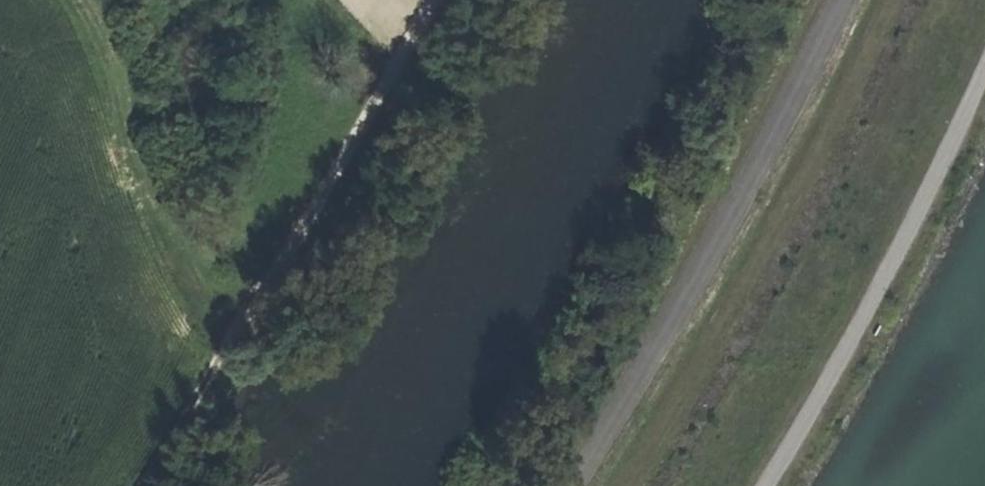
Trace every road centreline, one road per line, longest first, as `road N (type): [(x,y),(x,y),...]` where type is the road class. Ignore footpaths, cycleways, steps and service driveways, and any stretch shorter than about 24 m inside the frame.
road 1 (track): [(423,0),(242,316),(128,485)]
road 2 (track): [(636,485),(692,400),(895,0)]
road 3 (track): [(984,45),(823,389),(762,485)]

